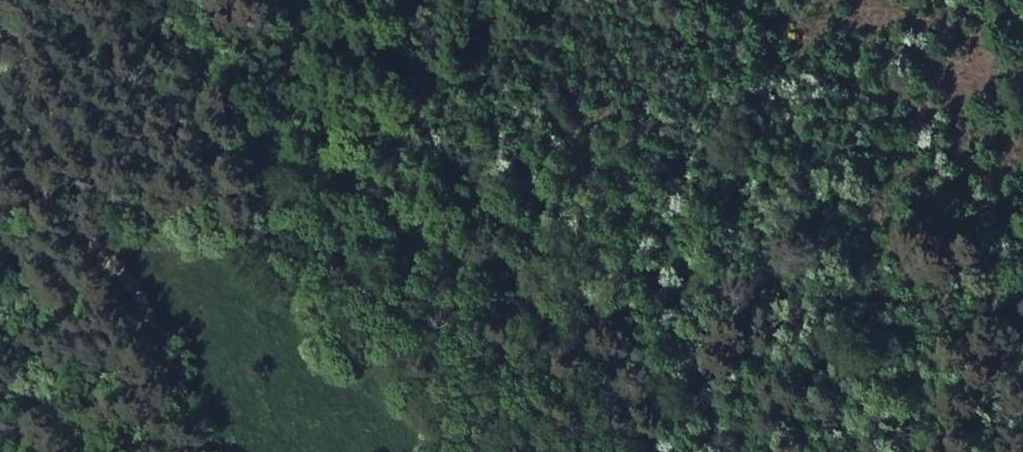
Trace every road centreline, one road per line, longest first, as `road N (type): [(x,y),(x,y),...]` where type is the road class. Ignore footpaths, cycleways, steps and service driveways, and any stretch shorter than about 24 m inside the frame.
road 1 (track): [(201,451),(27,0)]

